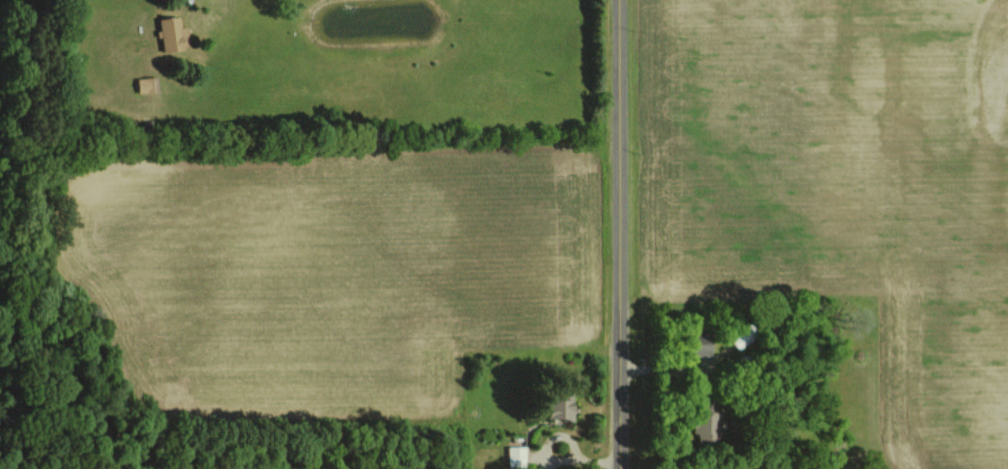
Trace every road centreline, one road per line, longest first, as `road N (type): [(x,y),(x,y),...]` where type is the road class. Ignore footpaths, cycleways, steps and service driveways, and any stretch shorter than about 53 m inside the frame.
road 1 (residential): [(620,0),(618,468)]

